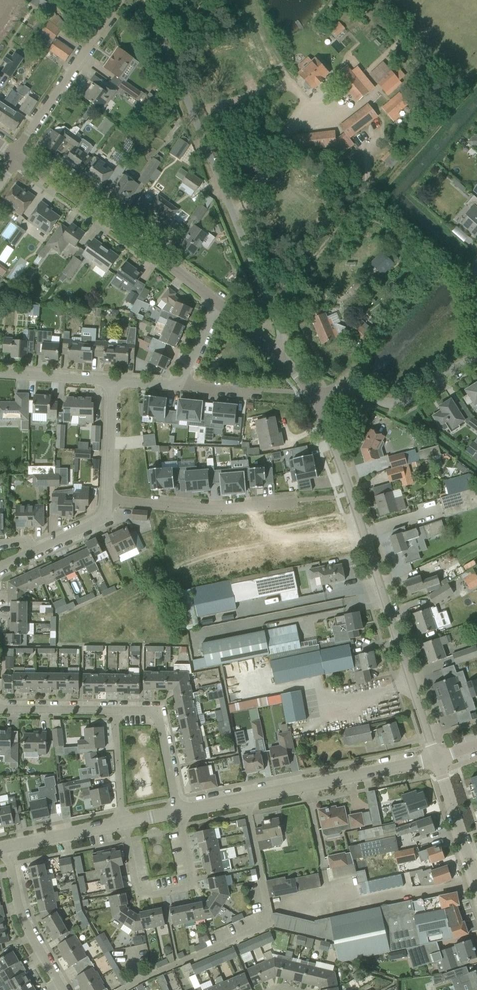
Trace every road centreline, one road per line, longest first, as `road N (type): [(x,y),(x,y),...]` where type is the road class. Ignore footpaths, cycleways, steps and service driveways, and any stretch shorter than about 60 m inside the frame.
road 1 (unclassified): [(436,760),(313,398)]
road 2 (residential): [(276,354),(279,330),(149,0)]
road 3 (unclassified): [(178,811),(436,760)]
road 4 (unclassified): [(217,304),(14,155)]
road 5 (residential): [(178,811),(192,880),(150,896),(136,887),(123,822)]
road 6 (residential): [(14,155),(125,0)]
road 7 (residential): [(108,498),(231,509),(297,501)]
road 8 (residential): [(476,355),(393,404),(347,388),(313,398)]
road 9 (track): [(365,185),(386,190),(476,84)]
road 10 (residential): [(63,989),(26,925),(7,847)]
road 11 (residential): [(114,712),(156,715),(178,811)]
road 12 (unclassified): [(476,879),(436,760)]

